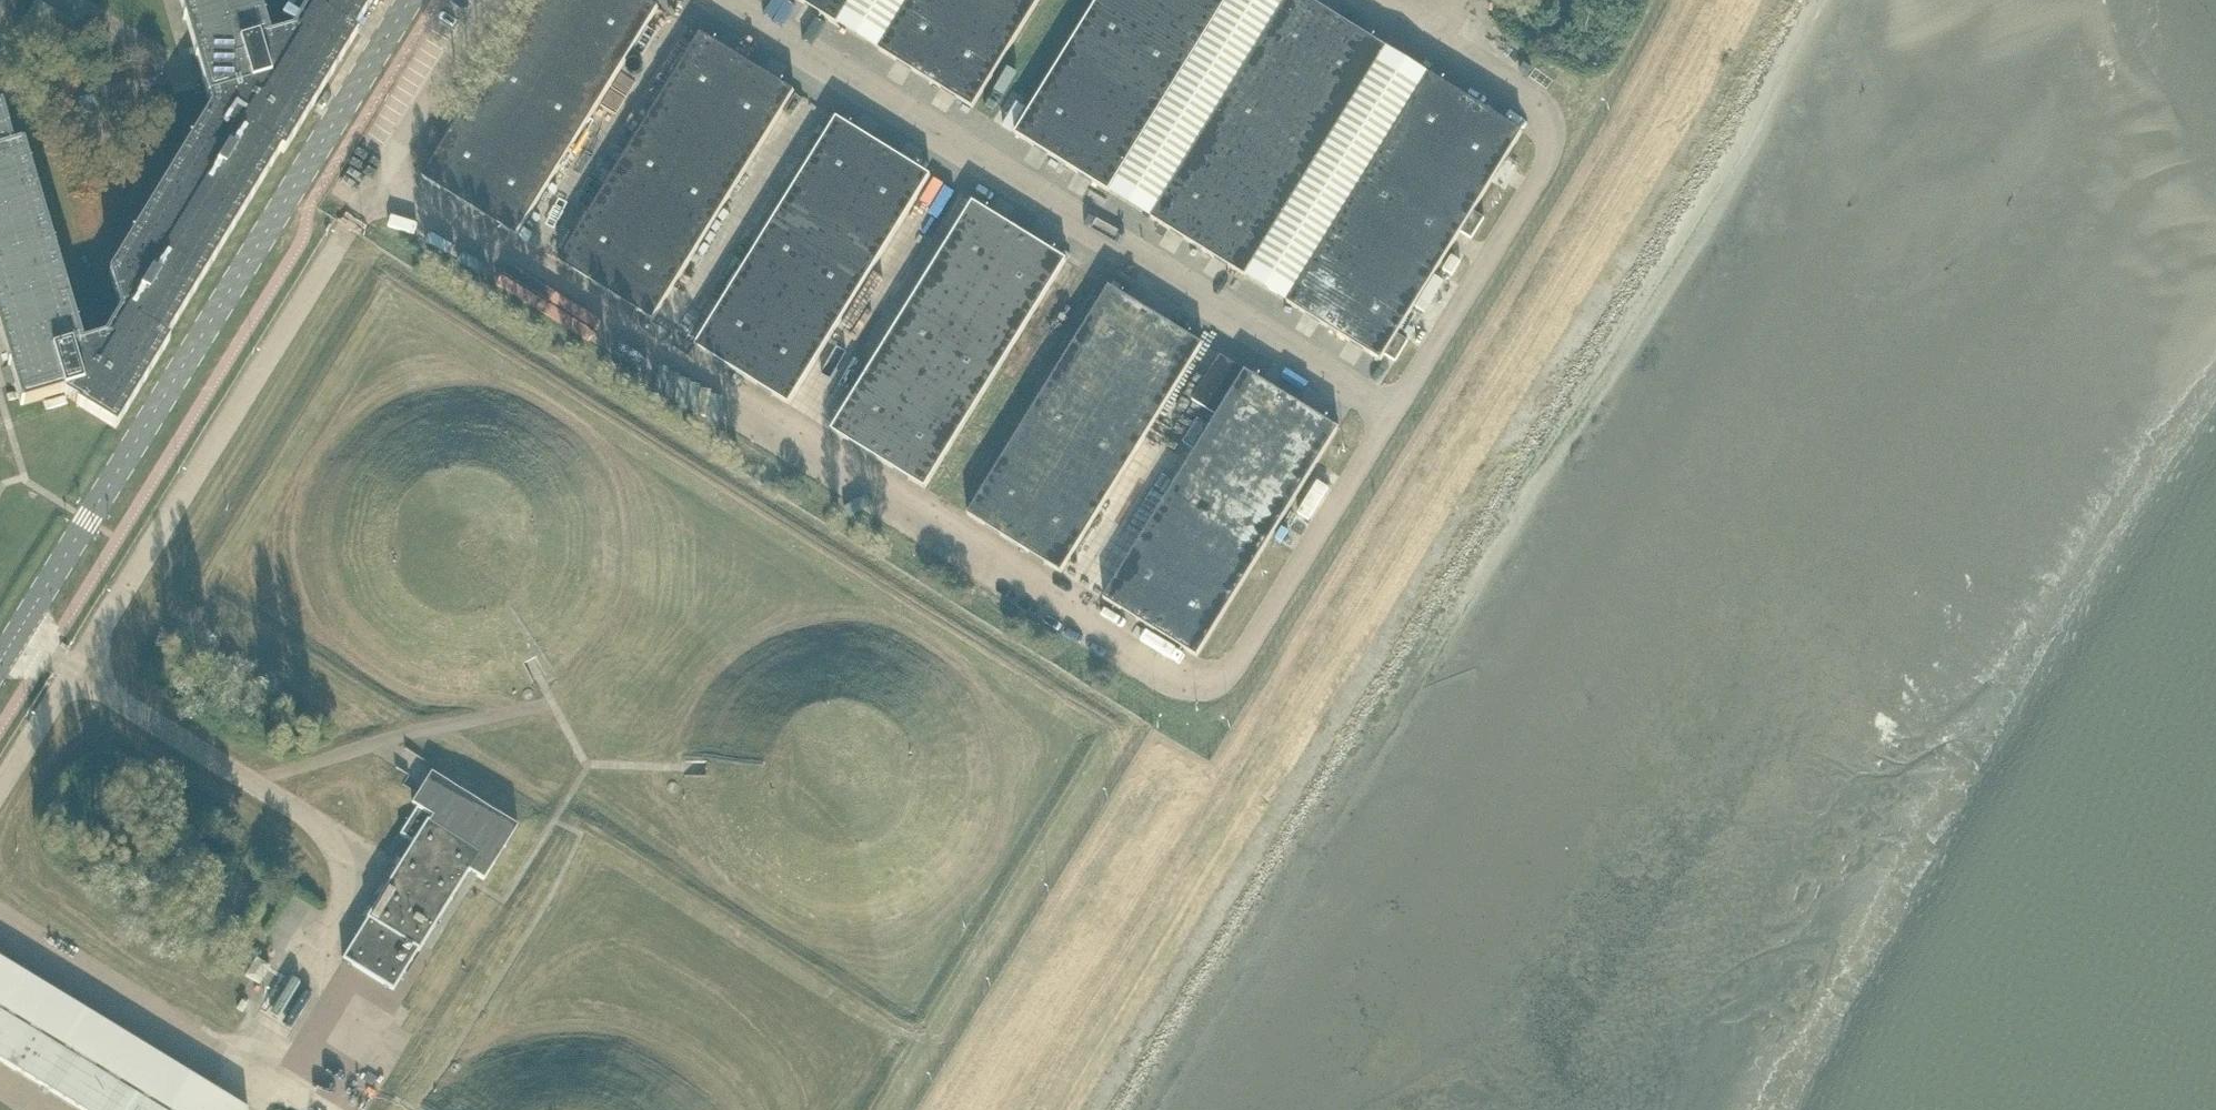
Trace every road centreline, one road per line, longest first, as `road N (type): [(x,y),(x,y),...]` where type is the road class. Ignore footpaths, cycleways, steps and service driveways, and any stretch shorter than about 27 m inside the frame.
road 1 (track): [(1039,1109),(1651,125),(1720,0)]
road 2 (unclassified): [(0,663),(410,0)]

